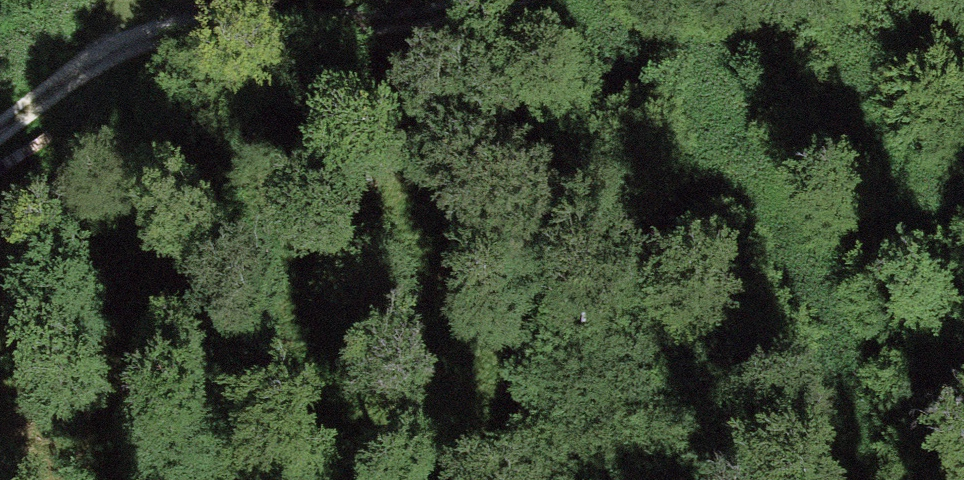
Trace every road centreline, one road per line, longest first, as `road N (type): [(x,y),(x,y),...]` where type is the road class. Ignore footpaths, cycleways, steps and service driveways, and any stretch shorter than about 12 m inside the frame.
road 1 (track): [(963,98),(787,172),(643,177),(463,203),(312,135),(164,26),(148,0)]
road 2 (track): [(482,0),(330,28),(229,19),(164,26),(0,121)]

